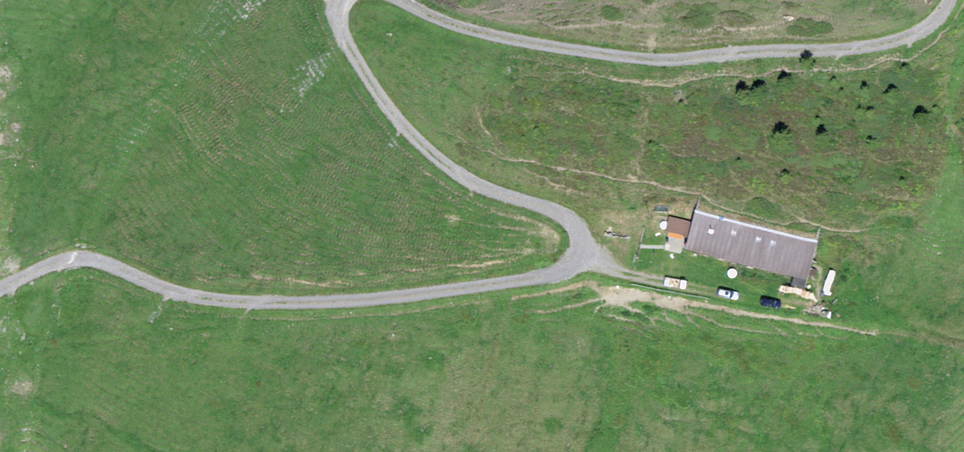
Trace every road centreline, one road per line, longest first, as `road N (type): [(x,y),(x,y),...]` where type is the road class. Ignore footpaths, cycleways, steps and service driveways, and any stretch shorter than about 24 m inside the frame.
road 1 (track): [(580,262),(536,277),(314,301),(196,296),(76,258),(0,288)]
road 2 (track): [(400,0),(532,43),(692,59),(886,43),(916,33),(951,0)]
road 3 (track): [(580,262),(583,242),(561,212),(477,185),(412,133),(347,44),(338,0)]

